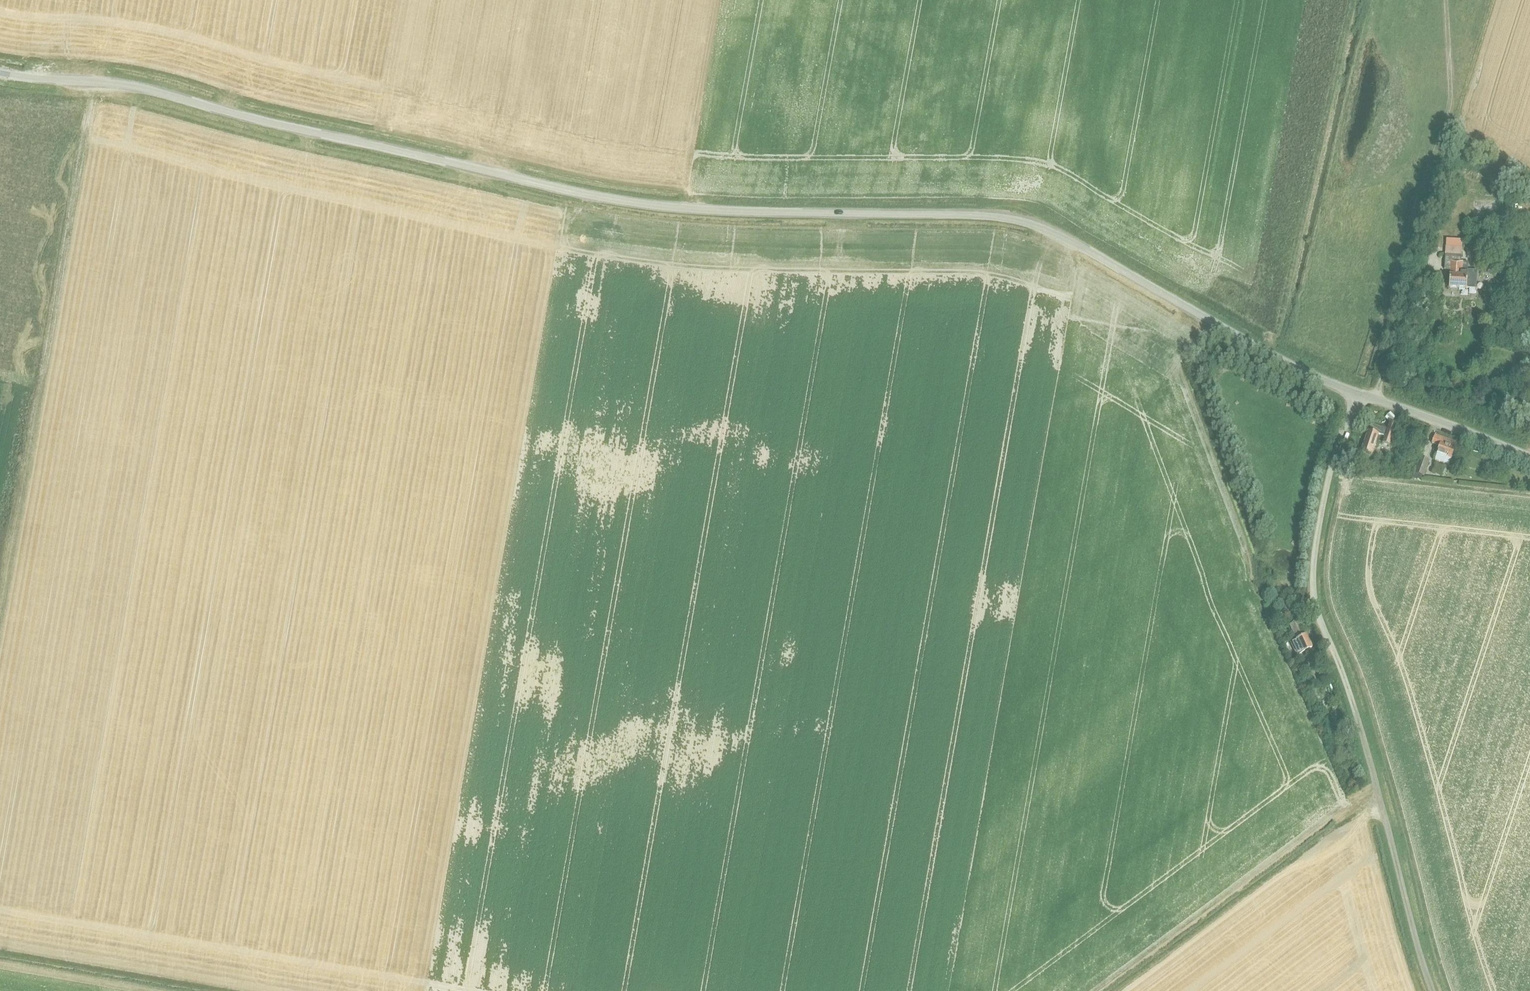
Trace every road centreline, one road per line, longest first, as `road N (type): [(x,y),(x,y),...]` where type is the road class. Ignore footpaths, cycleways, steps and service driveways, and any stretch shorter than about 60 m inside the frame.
road 1 (unclassified): [(1529,457),(1311,376),(1019,220),(673,209),(114,83),(0,72)]
road 2 (track): [(1357,394),(1328,484),(1314,588),(1357,714),(1432,990)]
road 3 (track): [(1447,0),(1448,111),(1384,325),(1393,344),(1377,400)]

